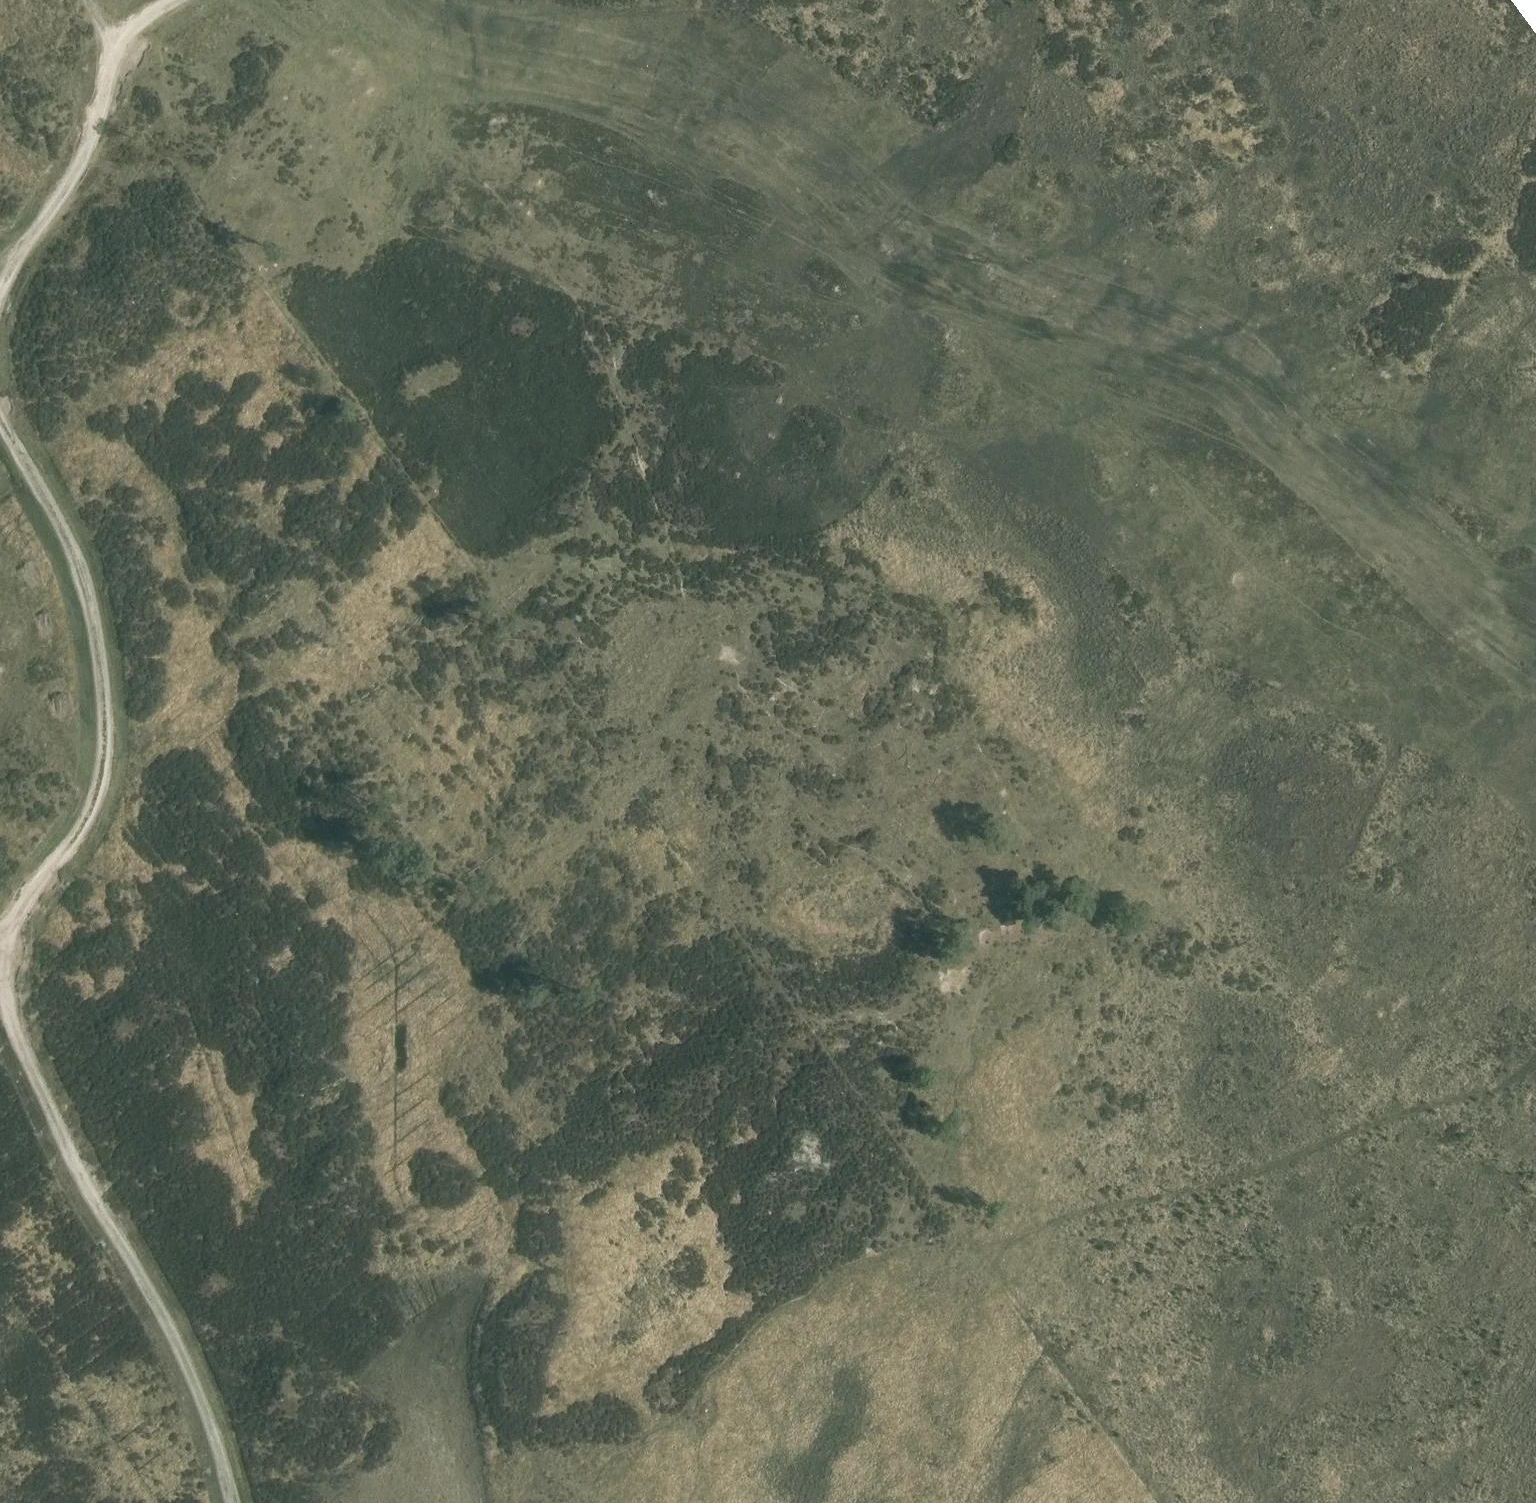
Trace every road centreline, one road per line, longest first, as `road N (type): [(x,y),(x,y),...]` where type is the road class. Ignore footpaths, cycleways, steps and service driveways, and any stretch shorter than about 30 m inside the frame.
road 1 (track): [(0,419),(84,576),(105,695),(106,755),(76,839),(6,933),(6,986),(53,1112),(180,1332),(232,1502)]
road 2 (track): [(116,45),(98,129),(63,195),(19,251)]

